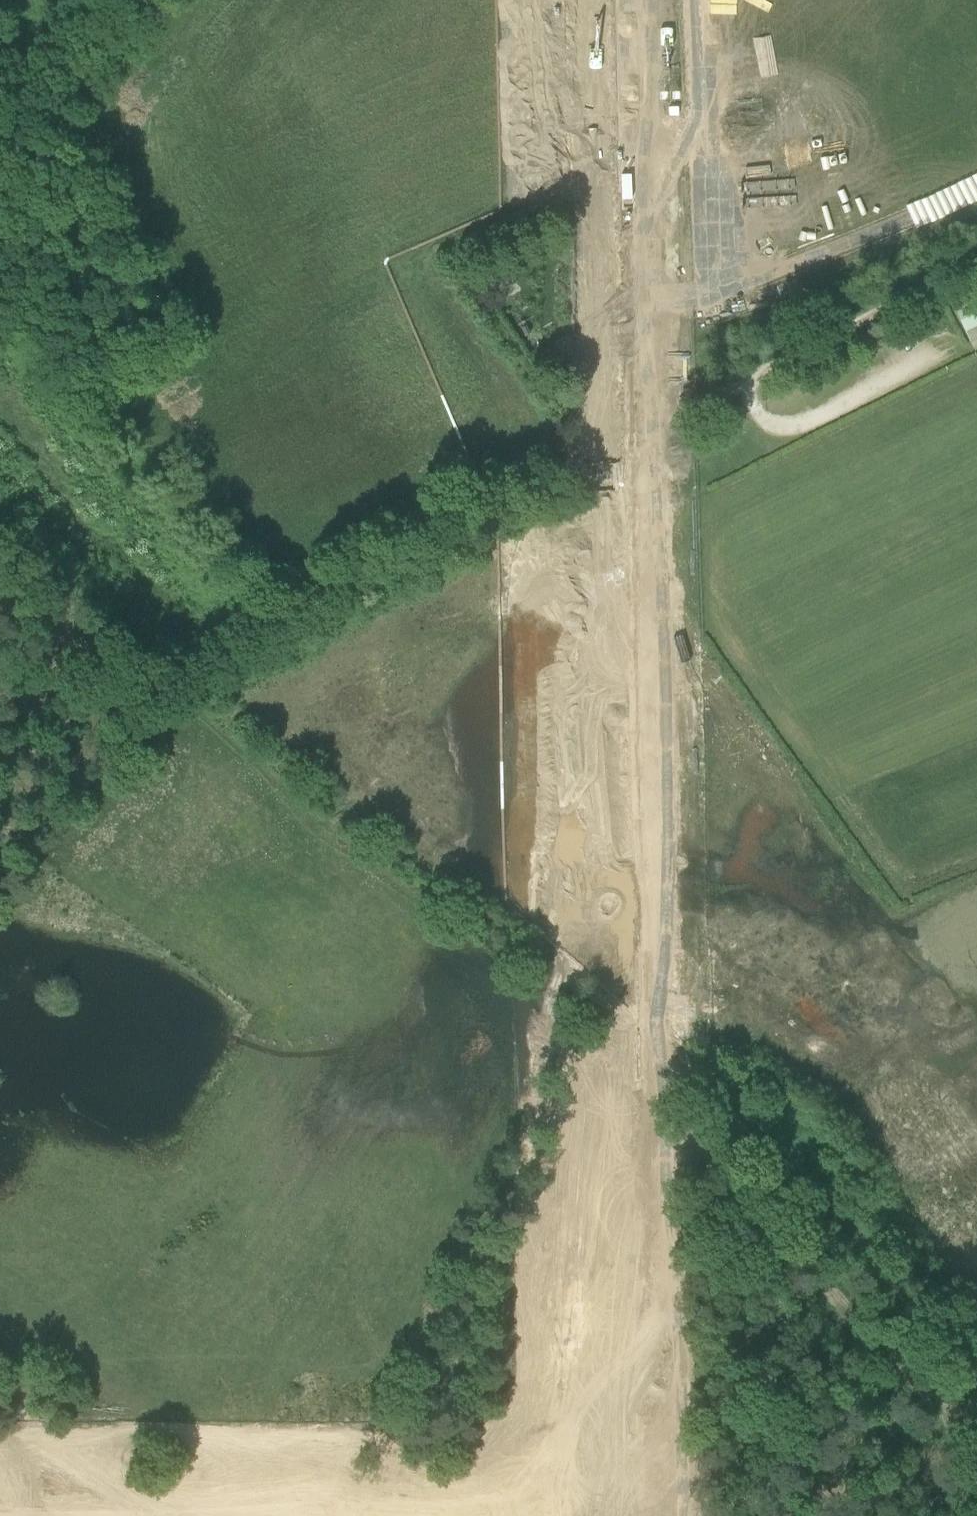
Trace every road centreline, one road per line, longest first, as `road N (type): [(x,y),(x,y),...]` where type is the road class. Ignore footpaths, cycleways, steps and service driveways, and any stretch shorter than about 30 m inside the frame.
road 1 (track): [(627,0),(640,653),(670,1490),(664,1515)]
road 2 (track): [(976,259),(594,458),(296,599)]
road 3 (track): [(901,220),(712,295),(635,301)]
road 4 (track): [(694,0),(699,116),(631,246)]

